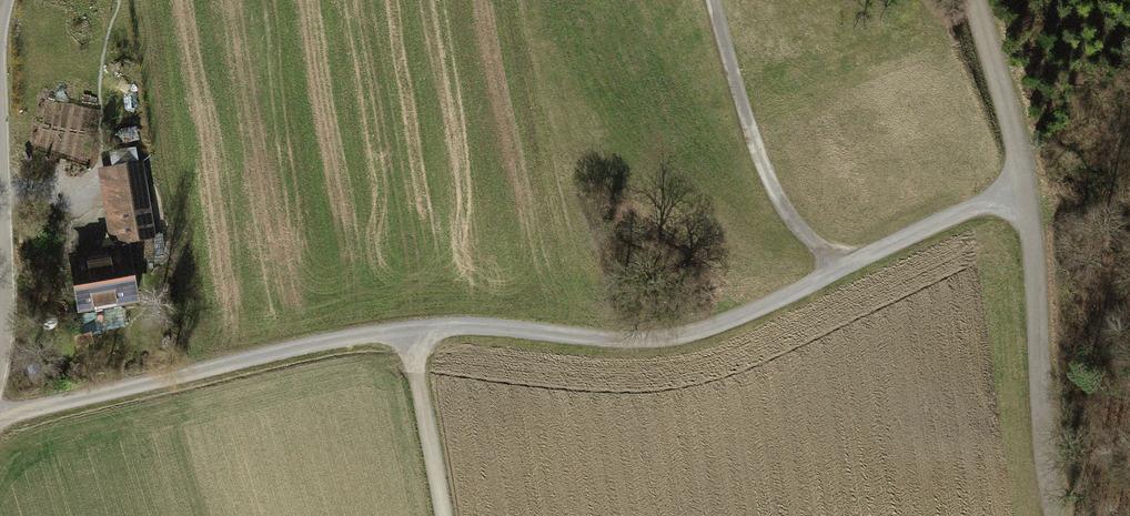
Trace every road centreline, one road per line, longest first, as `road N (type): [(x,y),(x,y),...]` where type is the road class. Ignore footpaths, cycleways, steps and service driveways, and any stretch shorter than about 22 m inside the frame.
road 1 (track): [(1027,188),(696,334),(409,329)]
road 2 (tertiary): [(975,0),(1027,188),(1045,437),(1060,515)]
road 3 (track): [(409,329),(10,416),(0,411)]
road 4 (track): [(409,329),(444,515)]

